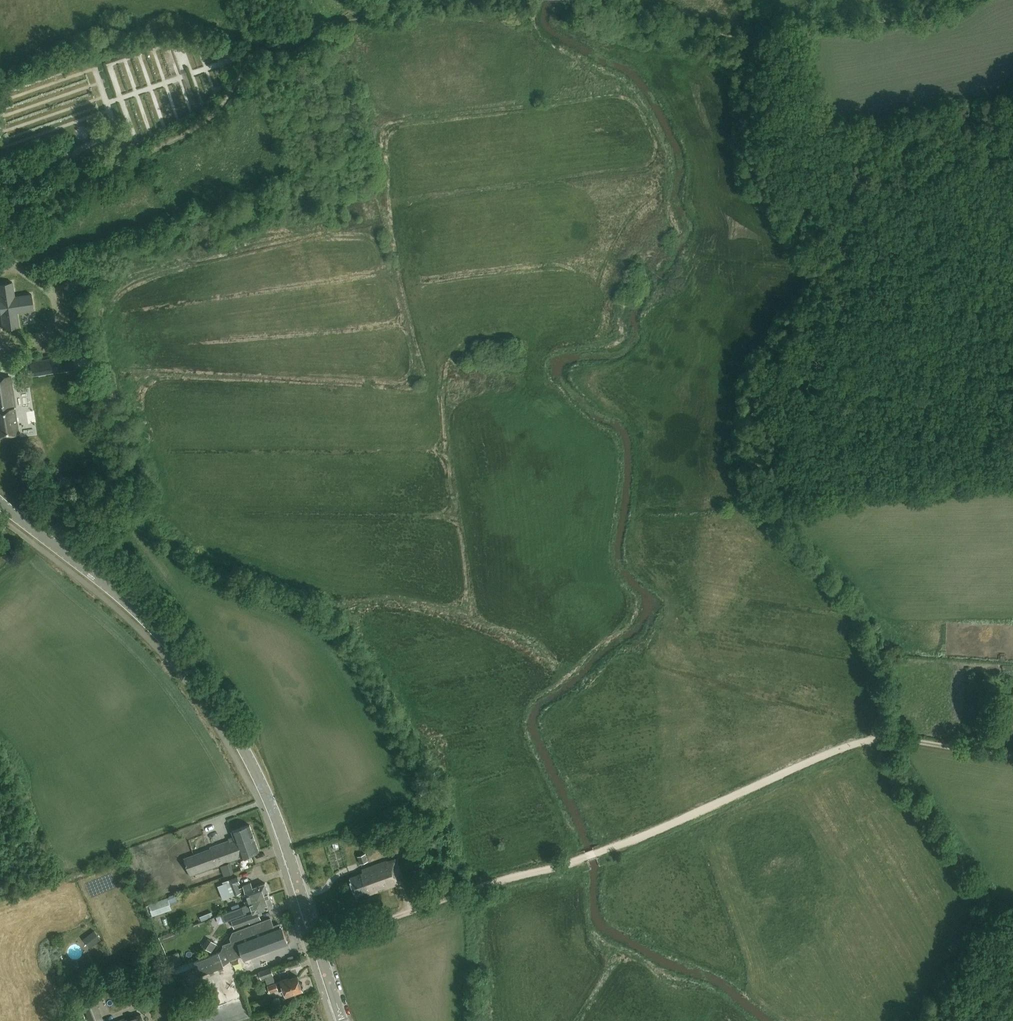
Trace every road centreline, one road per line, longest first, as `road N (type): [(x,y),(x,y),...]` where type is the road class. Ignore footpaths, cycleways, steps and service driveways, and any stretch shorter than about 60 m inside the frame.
road 1 (track): [(1012,757),(907,738),(868,740),(599,853),(317,941)]
road 2 (secondary): [(343,1020),(283,831),(203,685),(115,591),(0,504)]

